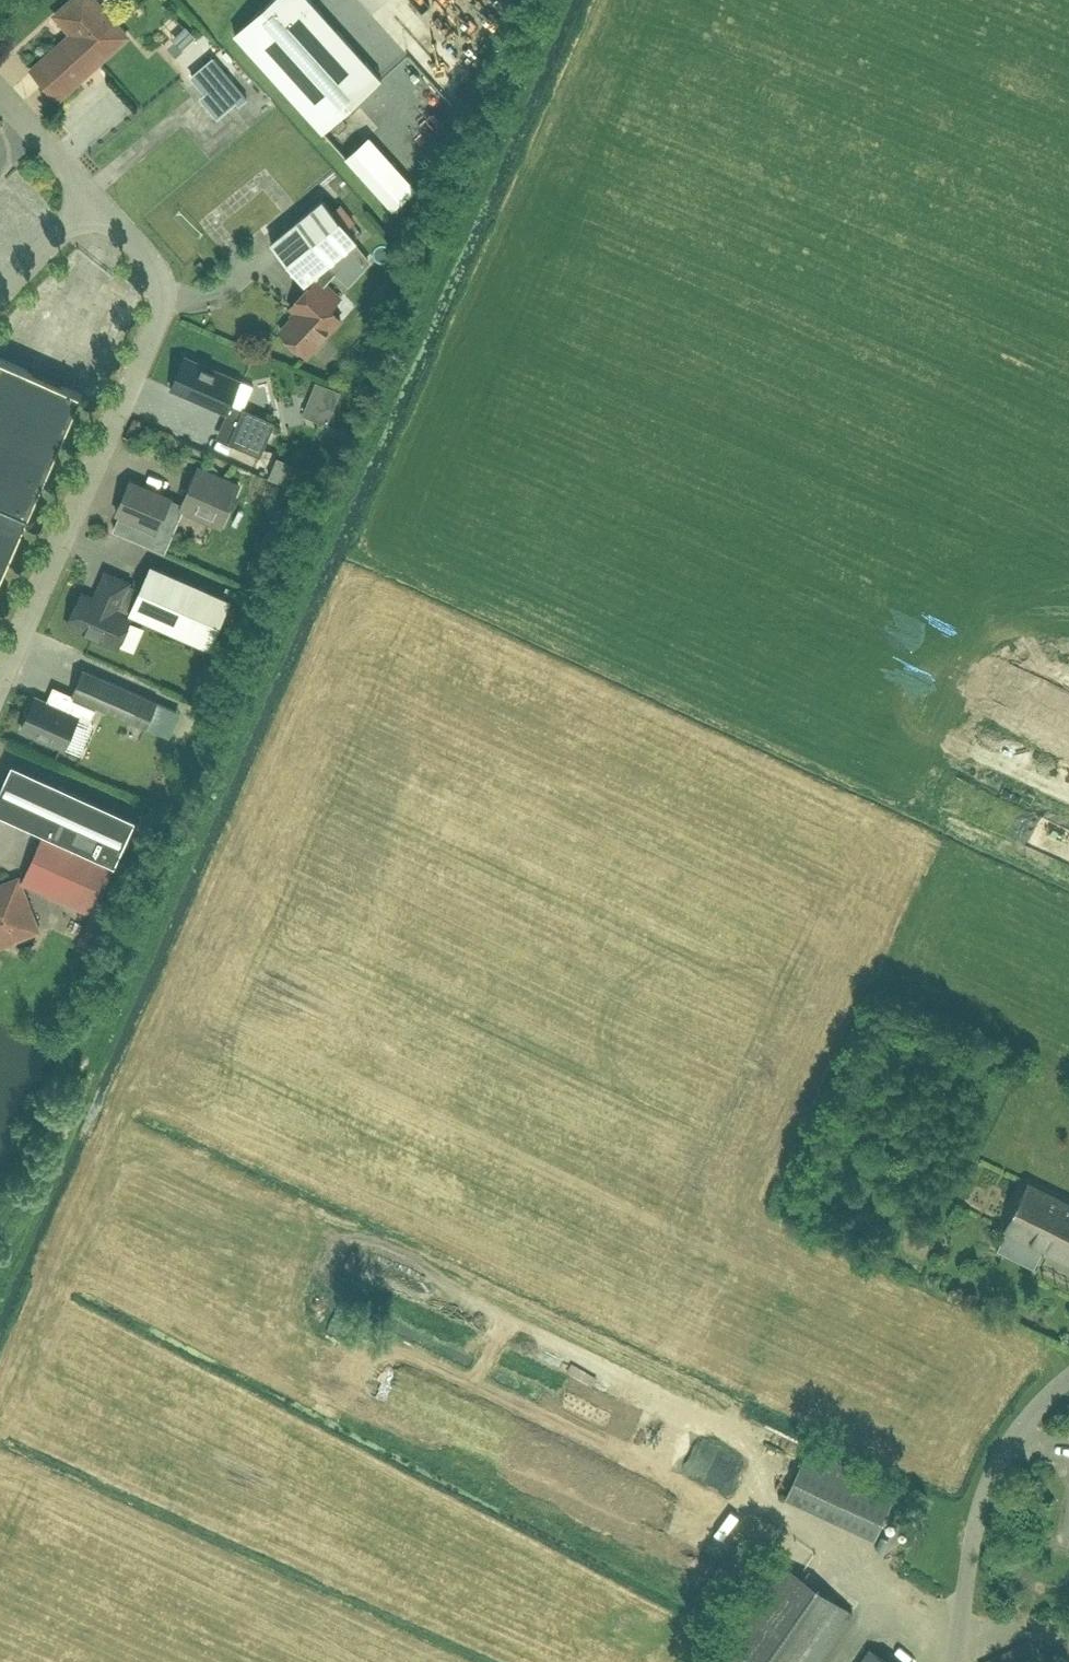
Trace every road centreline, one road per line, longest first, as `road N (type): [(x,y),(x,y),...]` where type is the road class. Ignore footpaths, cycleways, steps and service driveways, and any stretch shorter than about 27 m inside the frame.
road 1 (unclassified): [(0,714),(164,314),(169,271),(102,189)]
road 2 (unclassified): [(953,1661),(974,1523),(1008,1447),(1068,1379)]
road 3 (unclassified): [(0,294),(102,189)]
road 4 (unclassified): [(102,189),(0,88)]

